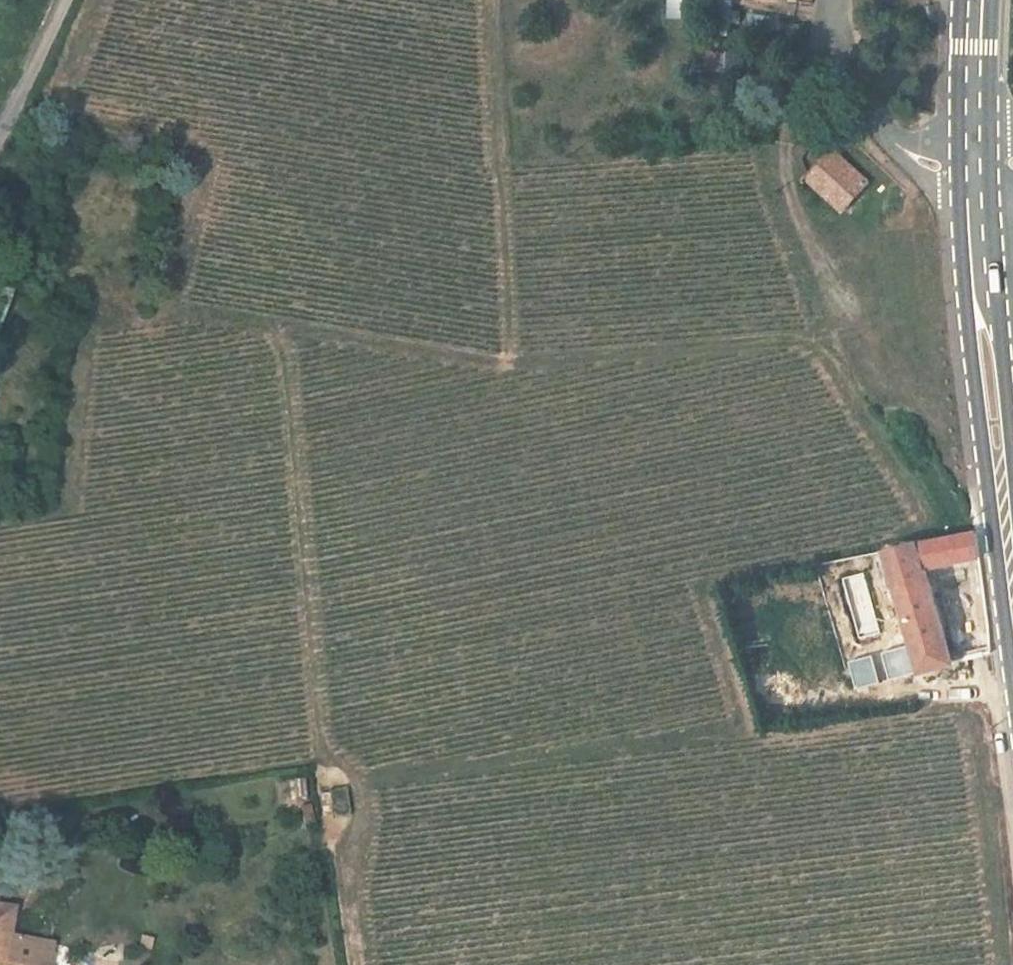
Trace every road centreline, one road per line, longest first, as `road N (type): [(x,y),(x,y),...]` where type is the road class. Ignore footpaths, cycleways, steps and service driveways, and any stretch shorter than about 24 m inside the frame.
road 1 (secondary): [(973,158),(1012,573)]
road 2 (residential): [(973,158),(935,163),(903,149),(866,110),(845,66),(840,0)]
road 3 (secondary): [(982,0),(973,158)]
road 4 (residential): [(0,134),(67,0)]

